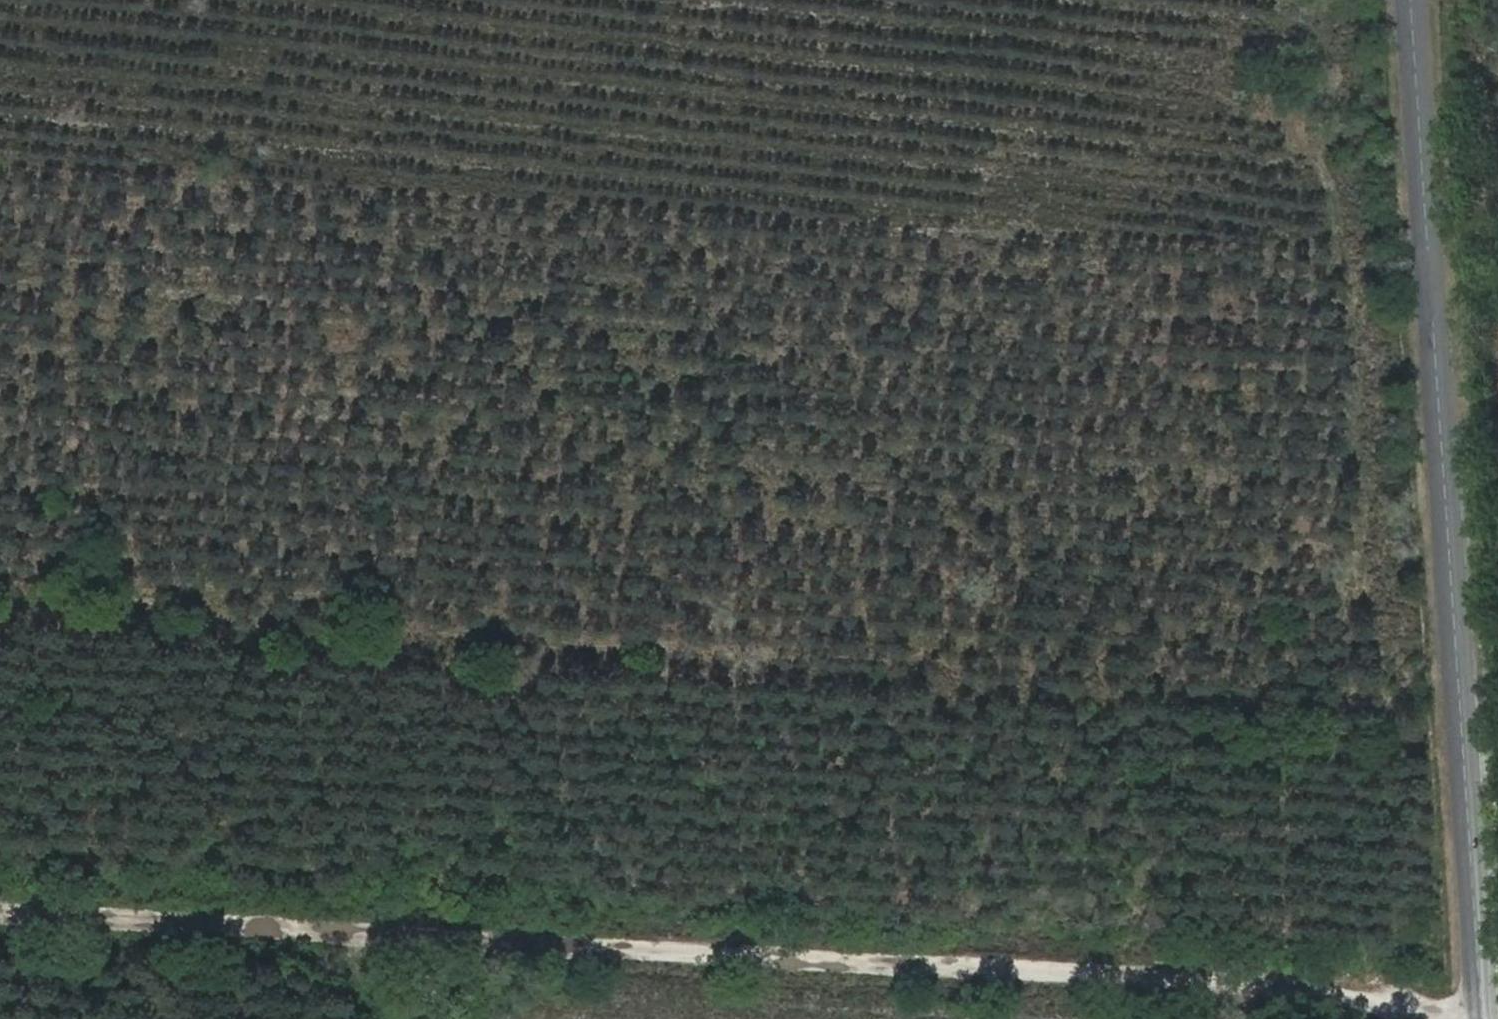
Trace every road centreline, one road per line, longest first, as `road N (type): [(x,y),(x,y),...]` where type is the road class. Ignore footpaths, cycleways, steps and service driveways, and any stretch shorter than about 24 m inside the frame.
road 1 (track): [(1435,1018),(1364,991),(0,914)]
road 2 (tertiary): [(1410,0),(1480,1018)]

